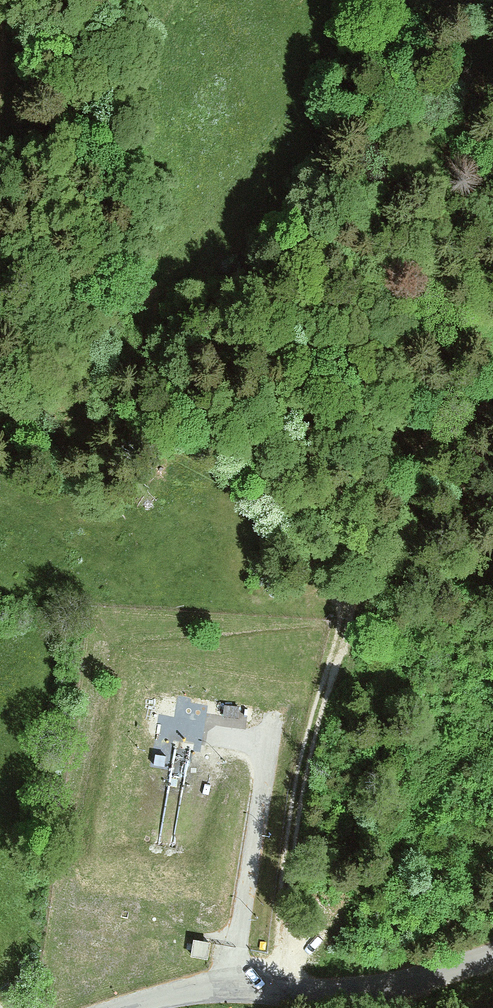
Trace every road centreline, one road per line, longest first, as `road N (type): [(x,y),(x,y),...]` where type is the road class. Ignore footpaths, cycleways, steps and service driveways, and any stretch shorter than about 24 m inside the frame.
road 1 (track): [(380,560),(63,299),(21,196),(22,0)]
road 2 (track): [(295,989),(305,784),(354,624),(405,497),(492,384)]
road 3 (unclassified): [(492,955),(437,975),(295,989),(240,986),(138,1007)]

